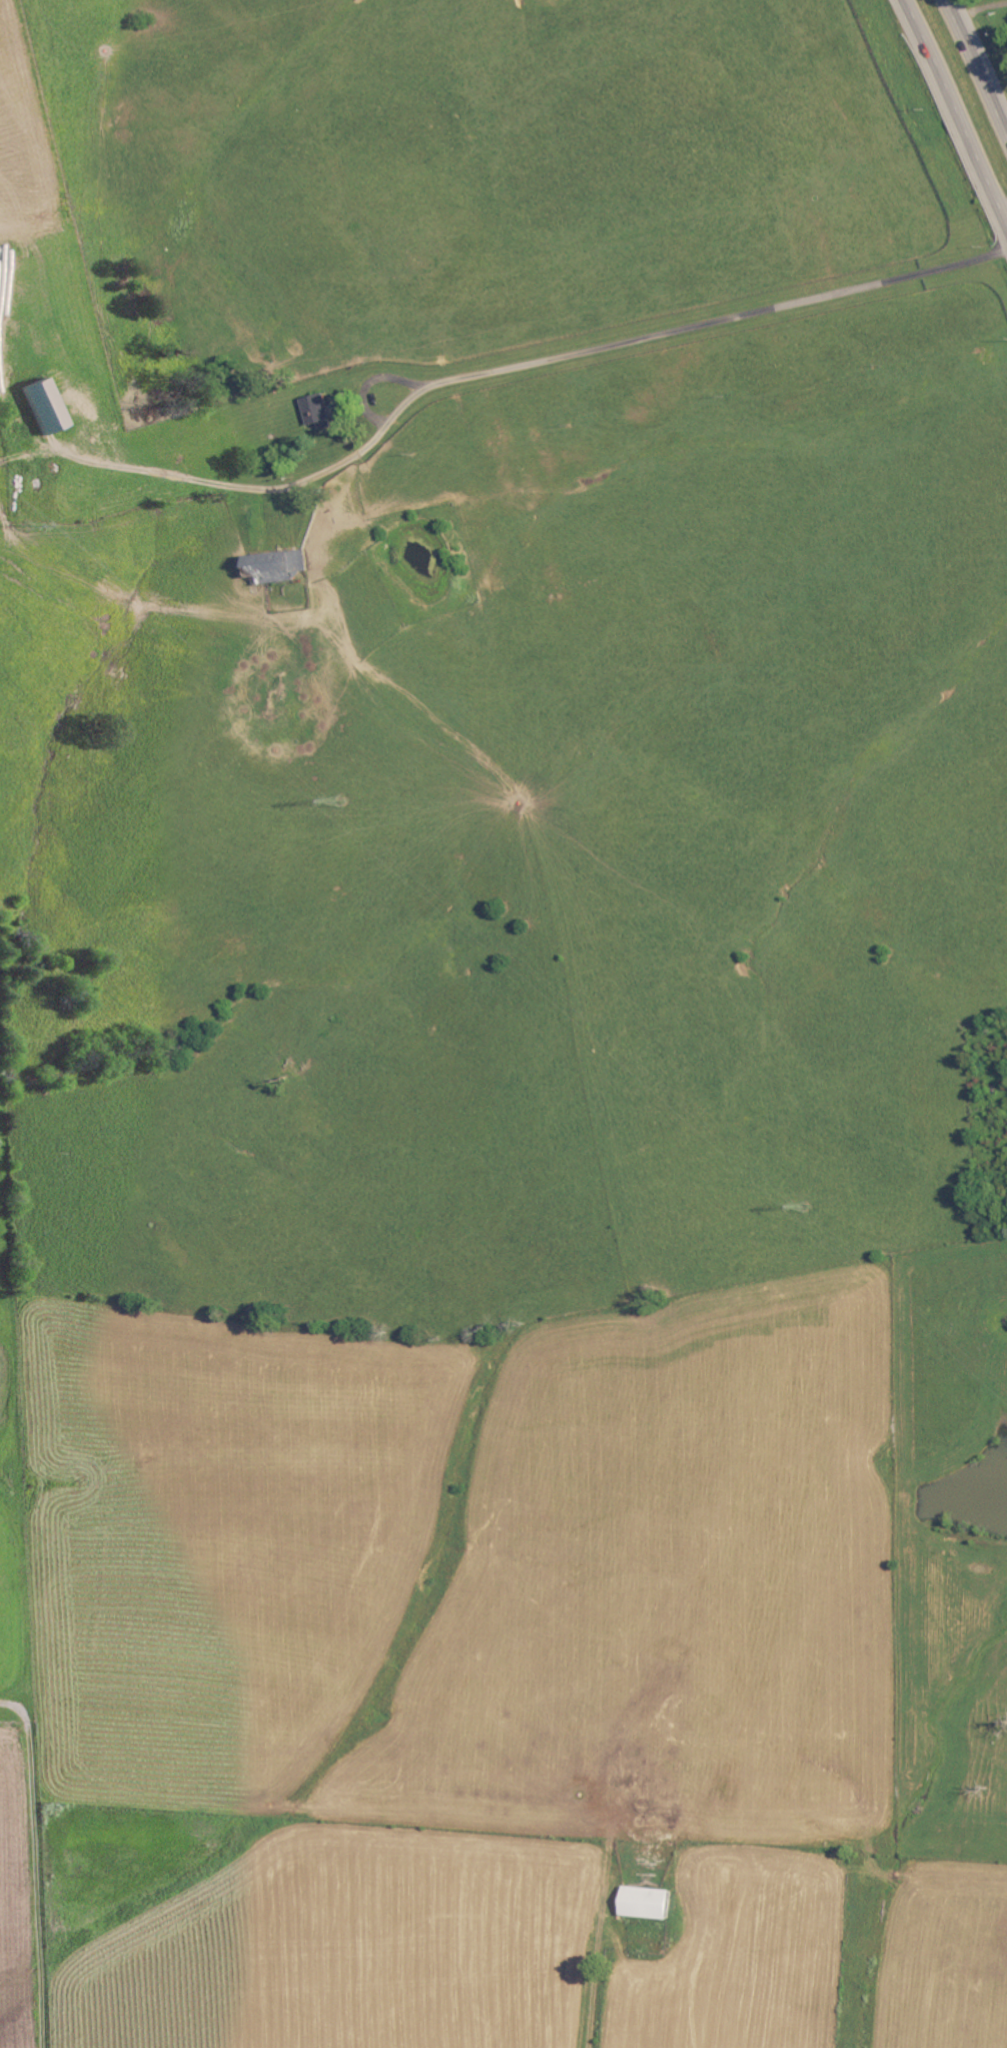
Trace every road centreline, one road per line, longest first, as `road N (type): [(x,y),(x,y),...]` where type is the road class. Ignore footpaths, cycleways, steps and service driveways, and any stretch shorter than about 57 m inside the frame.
road 1 (trunk): [(906,0),(1006,224)]
road 2 (trunk): [(1006,124),(948,0)]

